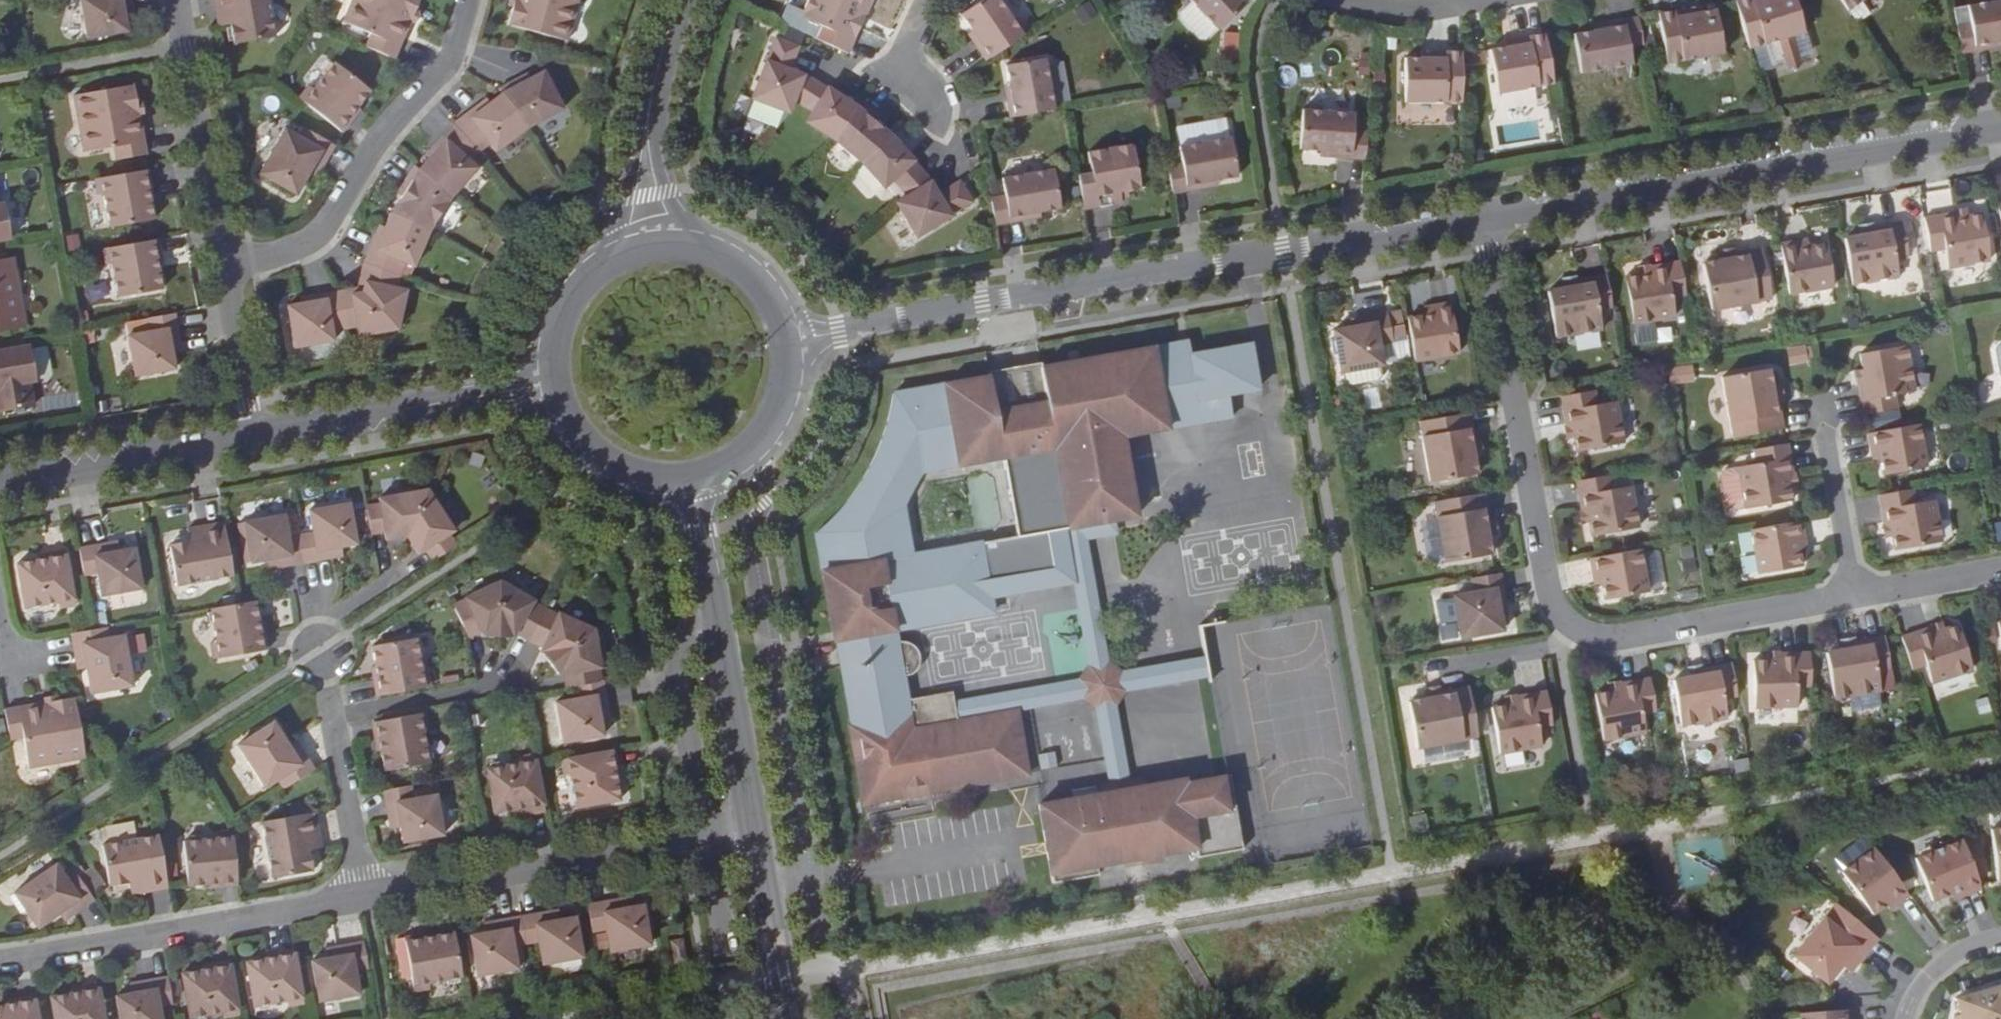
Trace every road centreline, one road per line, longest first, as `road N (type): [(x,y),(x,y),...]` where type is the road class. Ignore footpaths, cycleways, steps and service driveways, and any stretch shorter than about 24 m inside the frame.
road 1 (unclassified): [(1855,597),(1612,643),(1573,631),(1546,584),(1485,219)]
road 2 (unclassified): [(792,342),(1485,219)]
road 3 (unclassified): [(1485,219),(2000,128)]
road 4 (unclassified): [(468,0),(447,63),(381,137),(320,233),(304,245),(226,268)]
road 5 (unclassified): [(363,894),(0,961)]
road 6 (unclassified): [(705,836),(363,894)]
road 7 (residential): [(822,938),(771,665),(717,627)]
road 8 (secondary): [(255,435),(550,382)]
road 9 (residential): [(177,0),(226,268)]
road 10 (secondary): [(0,480),(255,435)]
road 11 (secondary): [(657,241),(647,194),(648,115),(684,0)]
road 12 (residential): [(717,627),(686,634),(681,728),(705,836)]
road 13 (tertiary): [(717,627),(752,828)]
road 14 (secondary): [(657,241),(619,251),(586,274),(562,305),(550,343),(550,382)]
road 15 (tertiary): [(752,828),(785,1018)]
road 16 (secondary): [(550,382),(575,439),(598,460),(659,484),(692,482)]
road 17 (secondary): [(692,482),(759,447),(781,416),(792,342)]
road 18 (secondary): [(792,342),(780,307),(729,255),(657,241)]
road 19 (residential): [(363,894),(331,714)]
road 20 (residential): [(505,684),(331,714)]
road 21 (residential): [(1824,426),(1855,597)]
road 22 (residential): [(226,268),(255,435)]
road 23 (unclassified): [(2000,569),(1855,597)]
road 24 (tertiary): [(692,482),(717,627)]
road 25 (unclassified): [(1340,0),(1356,8),(1431,9),(1478,0)]
road 26 (residential): [(1907,1018),(1938,965),(2000,937)]

